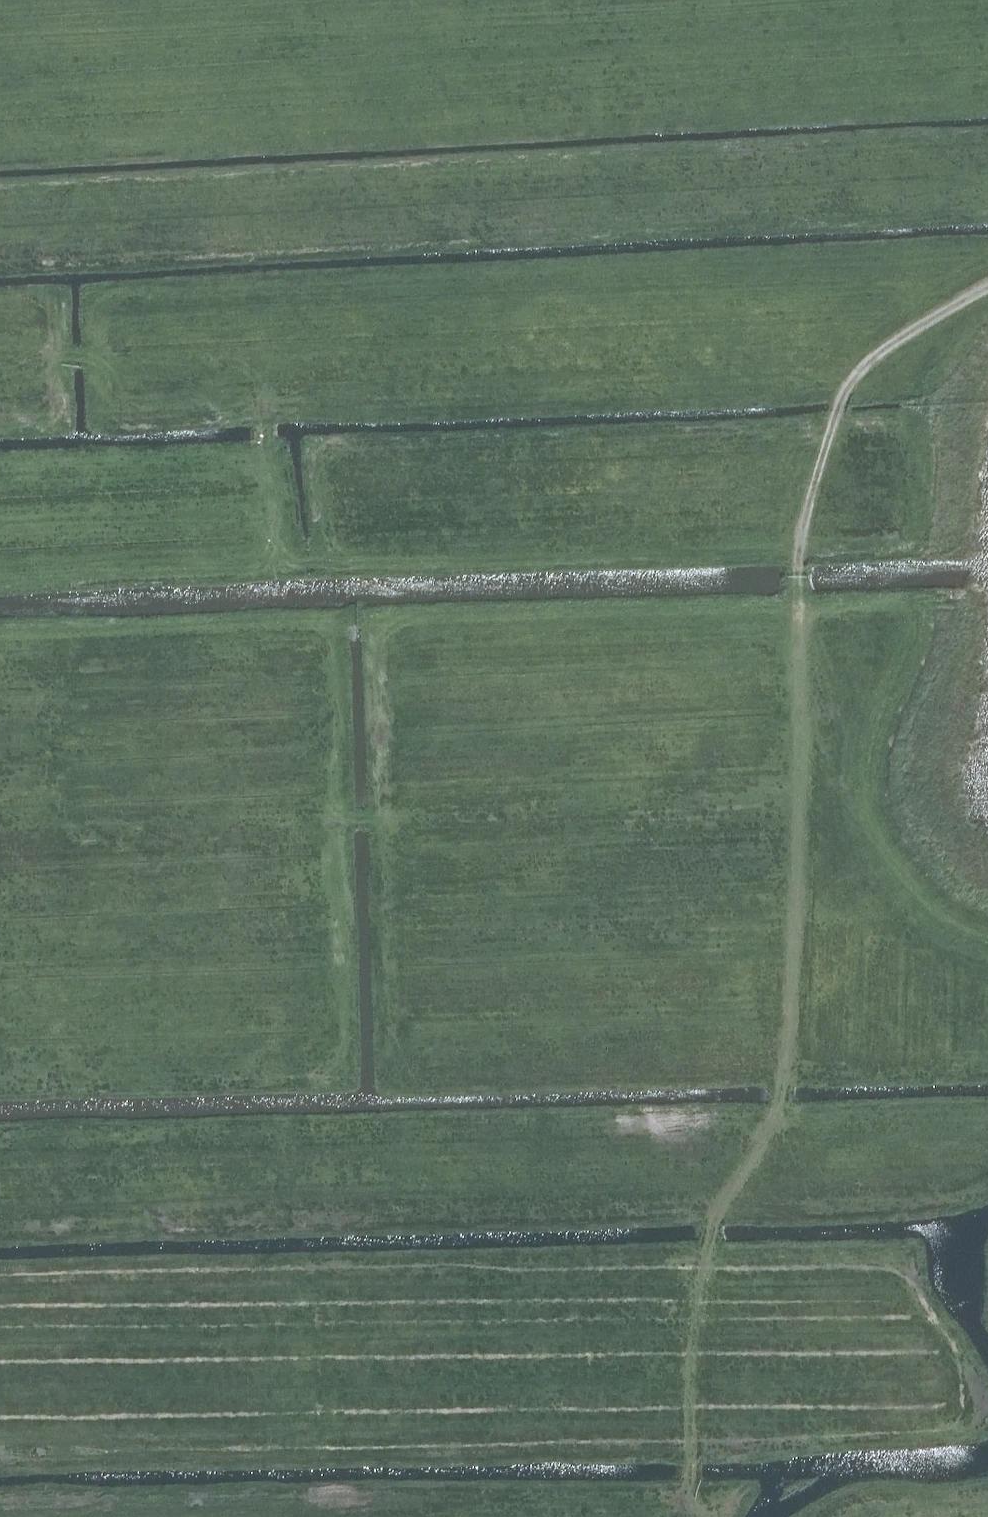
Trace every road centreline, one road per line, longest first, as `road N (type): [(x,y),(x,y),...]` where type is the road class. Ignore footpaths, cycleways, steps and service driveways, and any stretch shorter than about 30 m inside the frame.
road 1 (track): [(987,936),(944,923),(876,839),(799,623),(796,573),(815,478),(856,375),(913,329),(987,288)]
road 2 (track): [(719,1263),(712,1226),(774,1111),(796,1027),(809,653)]

